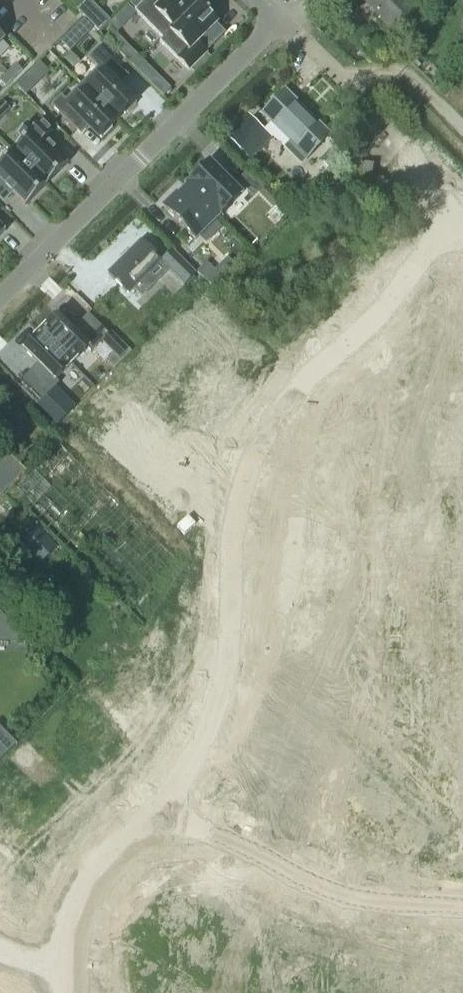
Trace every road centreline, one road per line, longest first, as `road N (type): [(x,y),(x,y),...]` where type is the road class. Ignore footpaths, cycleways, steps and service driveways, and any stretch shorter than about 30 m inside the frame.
road 1 (residential): [(445,238),(367,321),(290,436),(266,497),(247,612),(198,744),(177,781),(152,802)]
road 2 (residential): [(0,293),(275,17)]
road 3 (residential): [(152,802),(269,859),(462,896)]
road 4 (residential): [(275,17),(431,172),(450,217),(445,238)]
road 5 (residential): [(152,802),(87,873),(68,981)]

